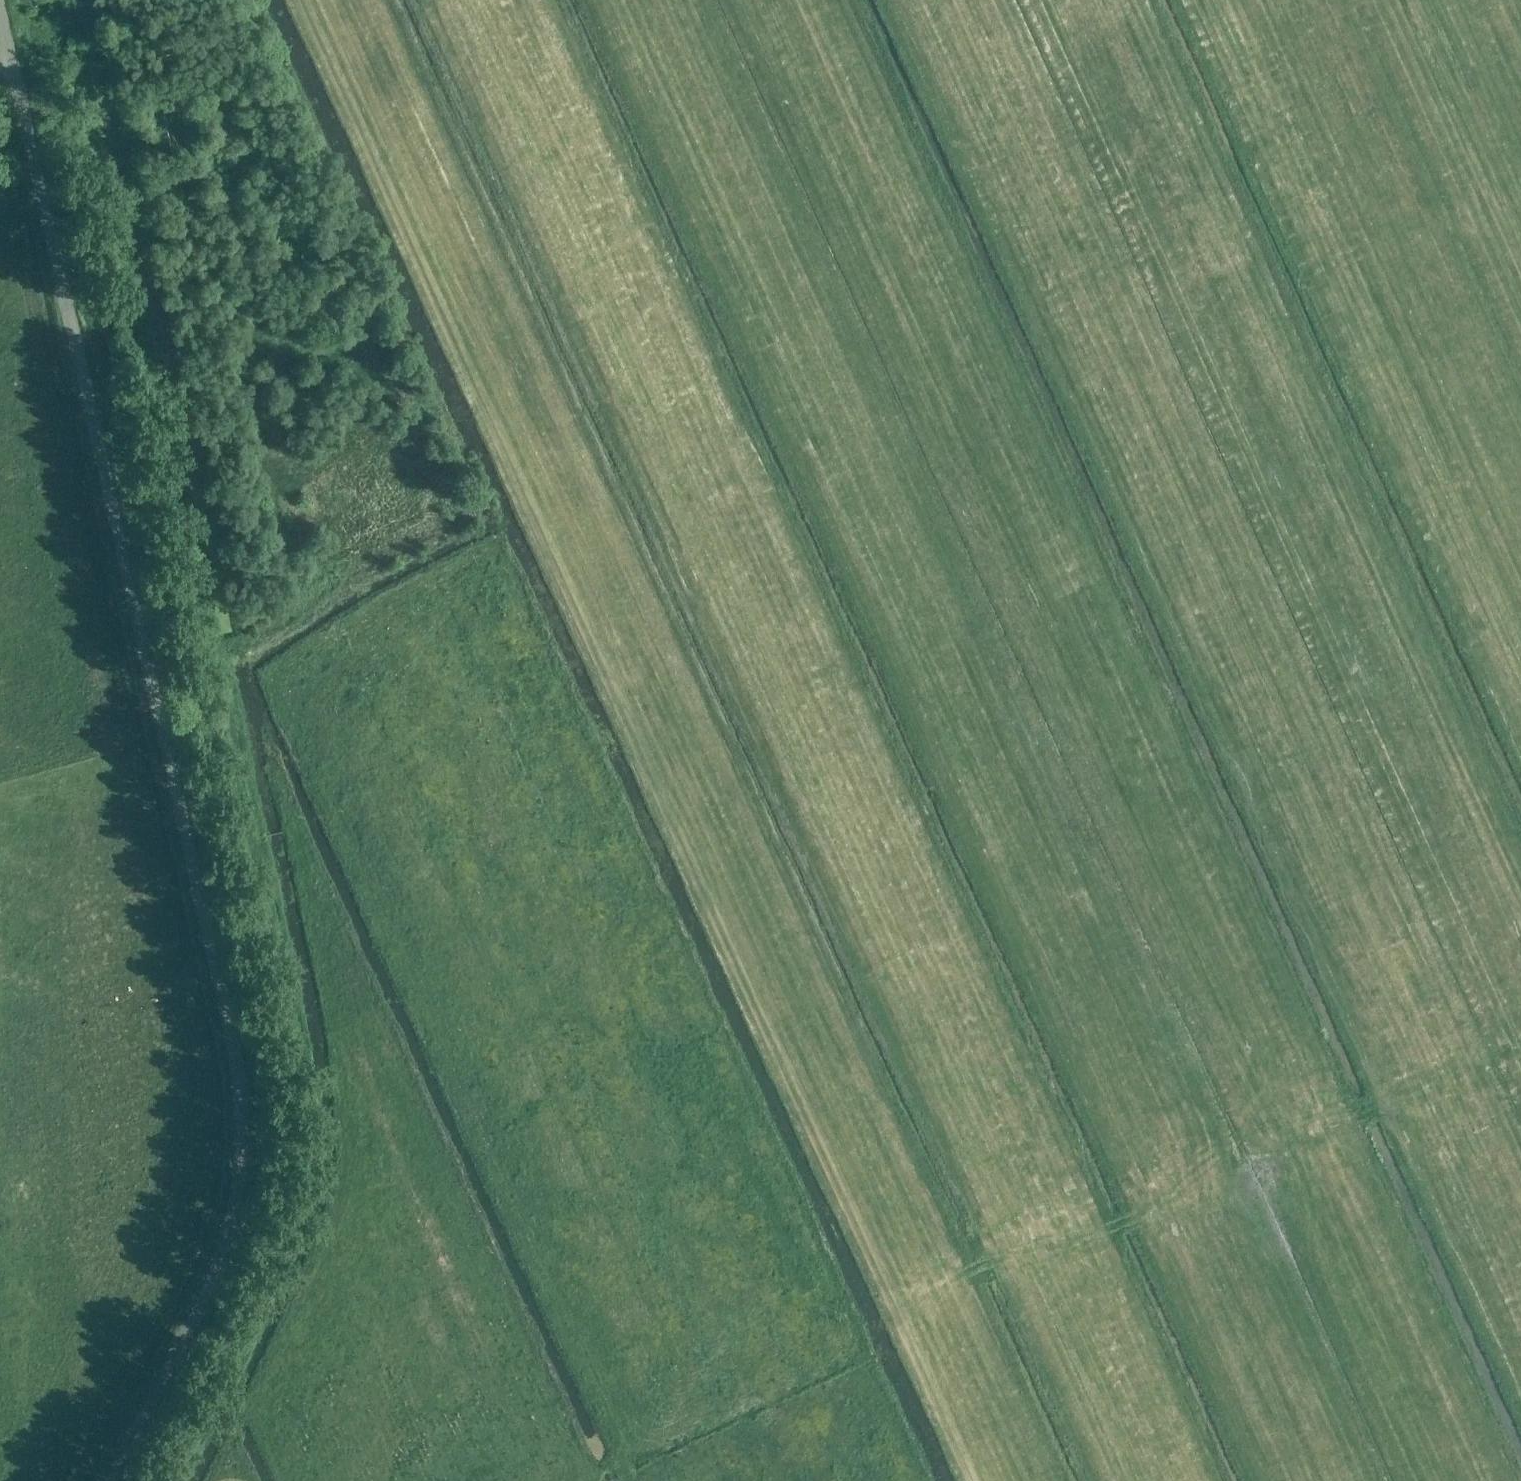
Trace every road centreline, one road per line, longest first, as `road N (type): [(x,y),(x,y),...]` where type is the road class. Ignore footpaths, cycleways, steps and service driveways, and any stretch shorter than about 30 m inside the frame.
road 1 (unclassified): [(106,1480),(227,1241),(239,1190),(241,1101),(0,33)]

